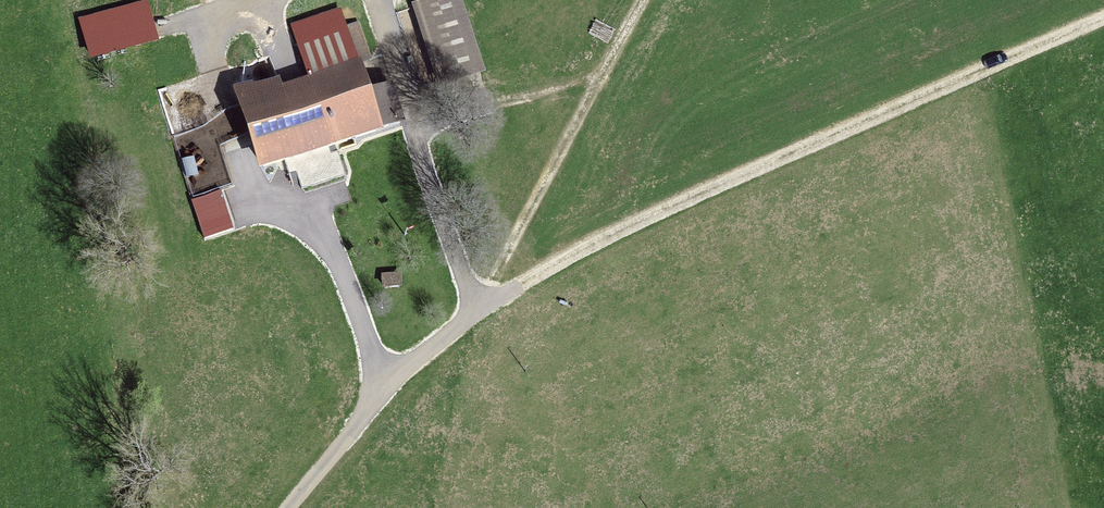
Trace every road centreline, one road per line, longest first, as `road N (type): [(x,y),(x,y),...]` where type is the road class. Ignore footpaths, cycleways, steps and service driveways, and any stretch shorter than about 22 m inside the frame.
road 1 (track): [(283,507),(382,387),(622,234),(1103,28)]
road 2 (track): [(382,387),(309,201),(262,198),(208,93),(217,20),(259,0)]
road 3 (track): [(487,317),(512,238),(642,0)]

